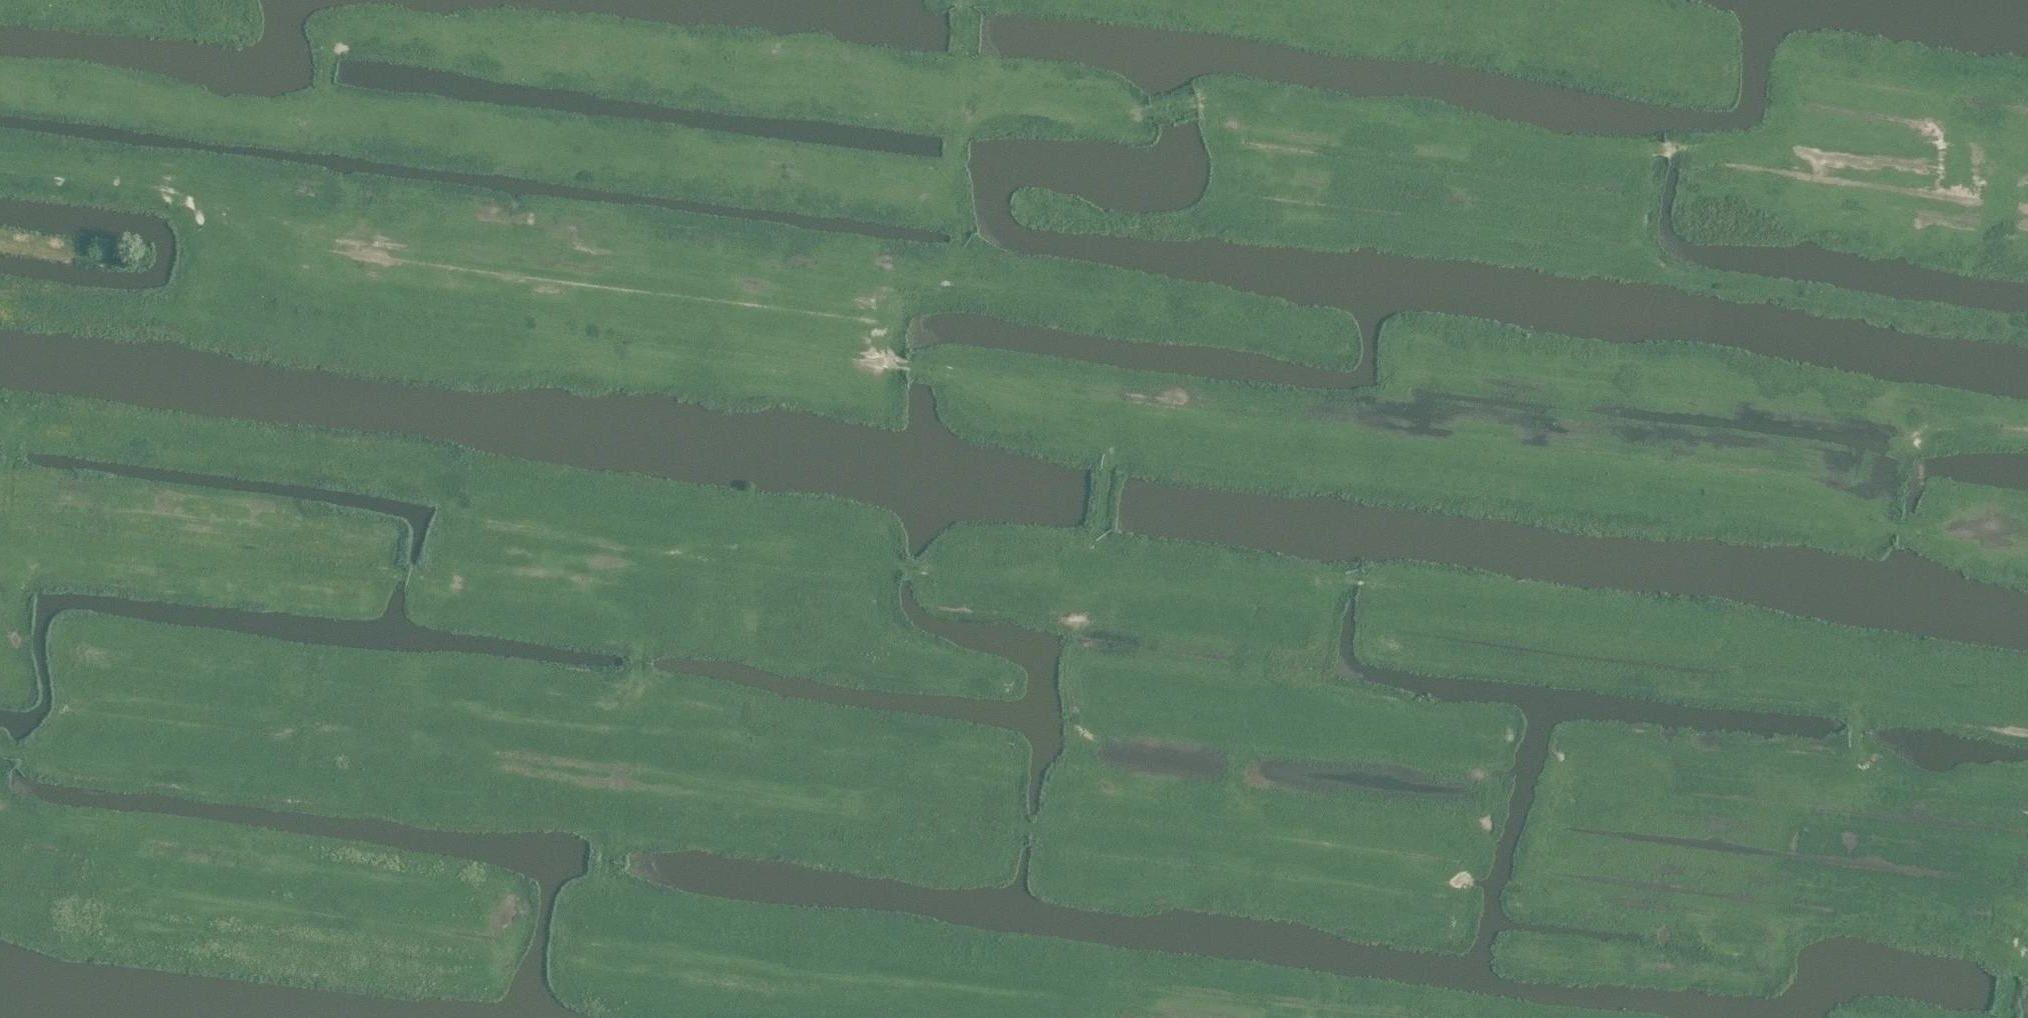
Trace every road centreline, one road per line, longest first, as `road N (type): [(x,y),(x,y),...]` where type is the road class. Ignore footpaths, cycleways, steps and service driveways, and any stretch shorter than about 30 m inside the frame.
road 1 (track): [(0,536),(429,576),(634,609),(640,637),(604,887)]

